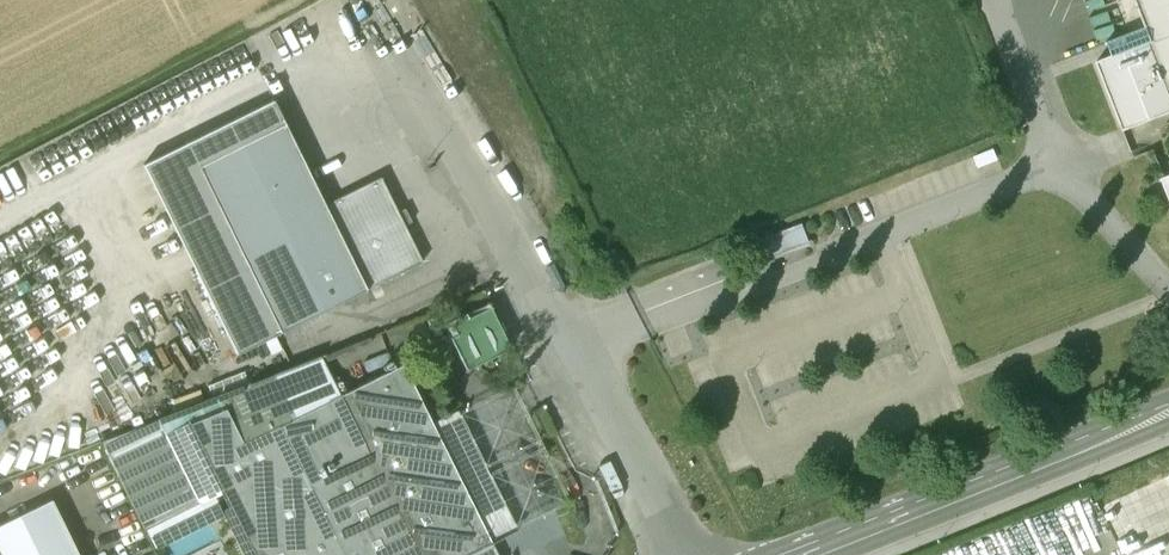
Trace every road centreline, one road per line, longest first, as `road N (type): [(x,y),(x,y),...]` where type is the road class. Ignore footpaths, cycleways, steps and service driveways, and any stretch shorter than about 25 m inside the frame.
road 1 (unclassified): [(698,554),(653,450),(408,4)]
road 2 (tertiary): [(811,554),(1168,412)]
road 3 (track): [(314,0),(0,161)]

